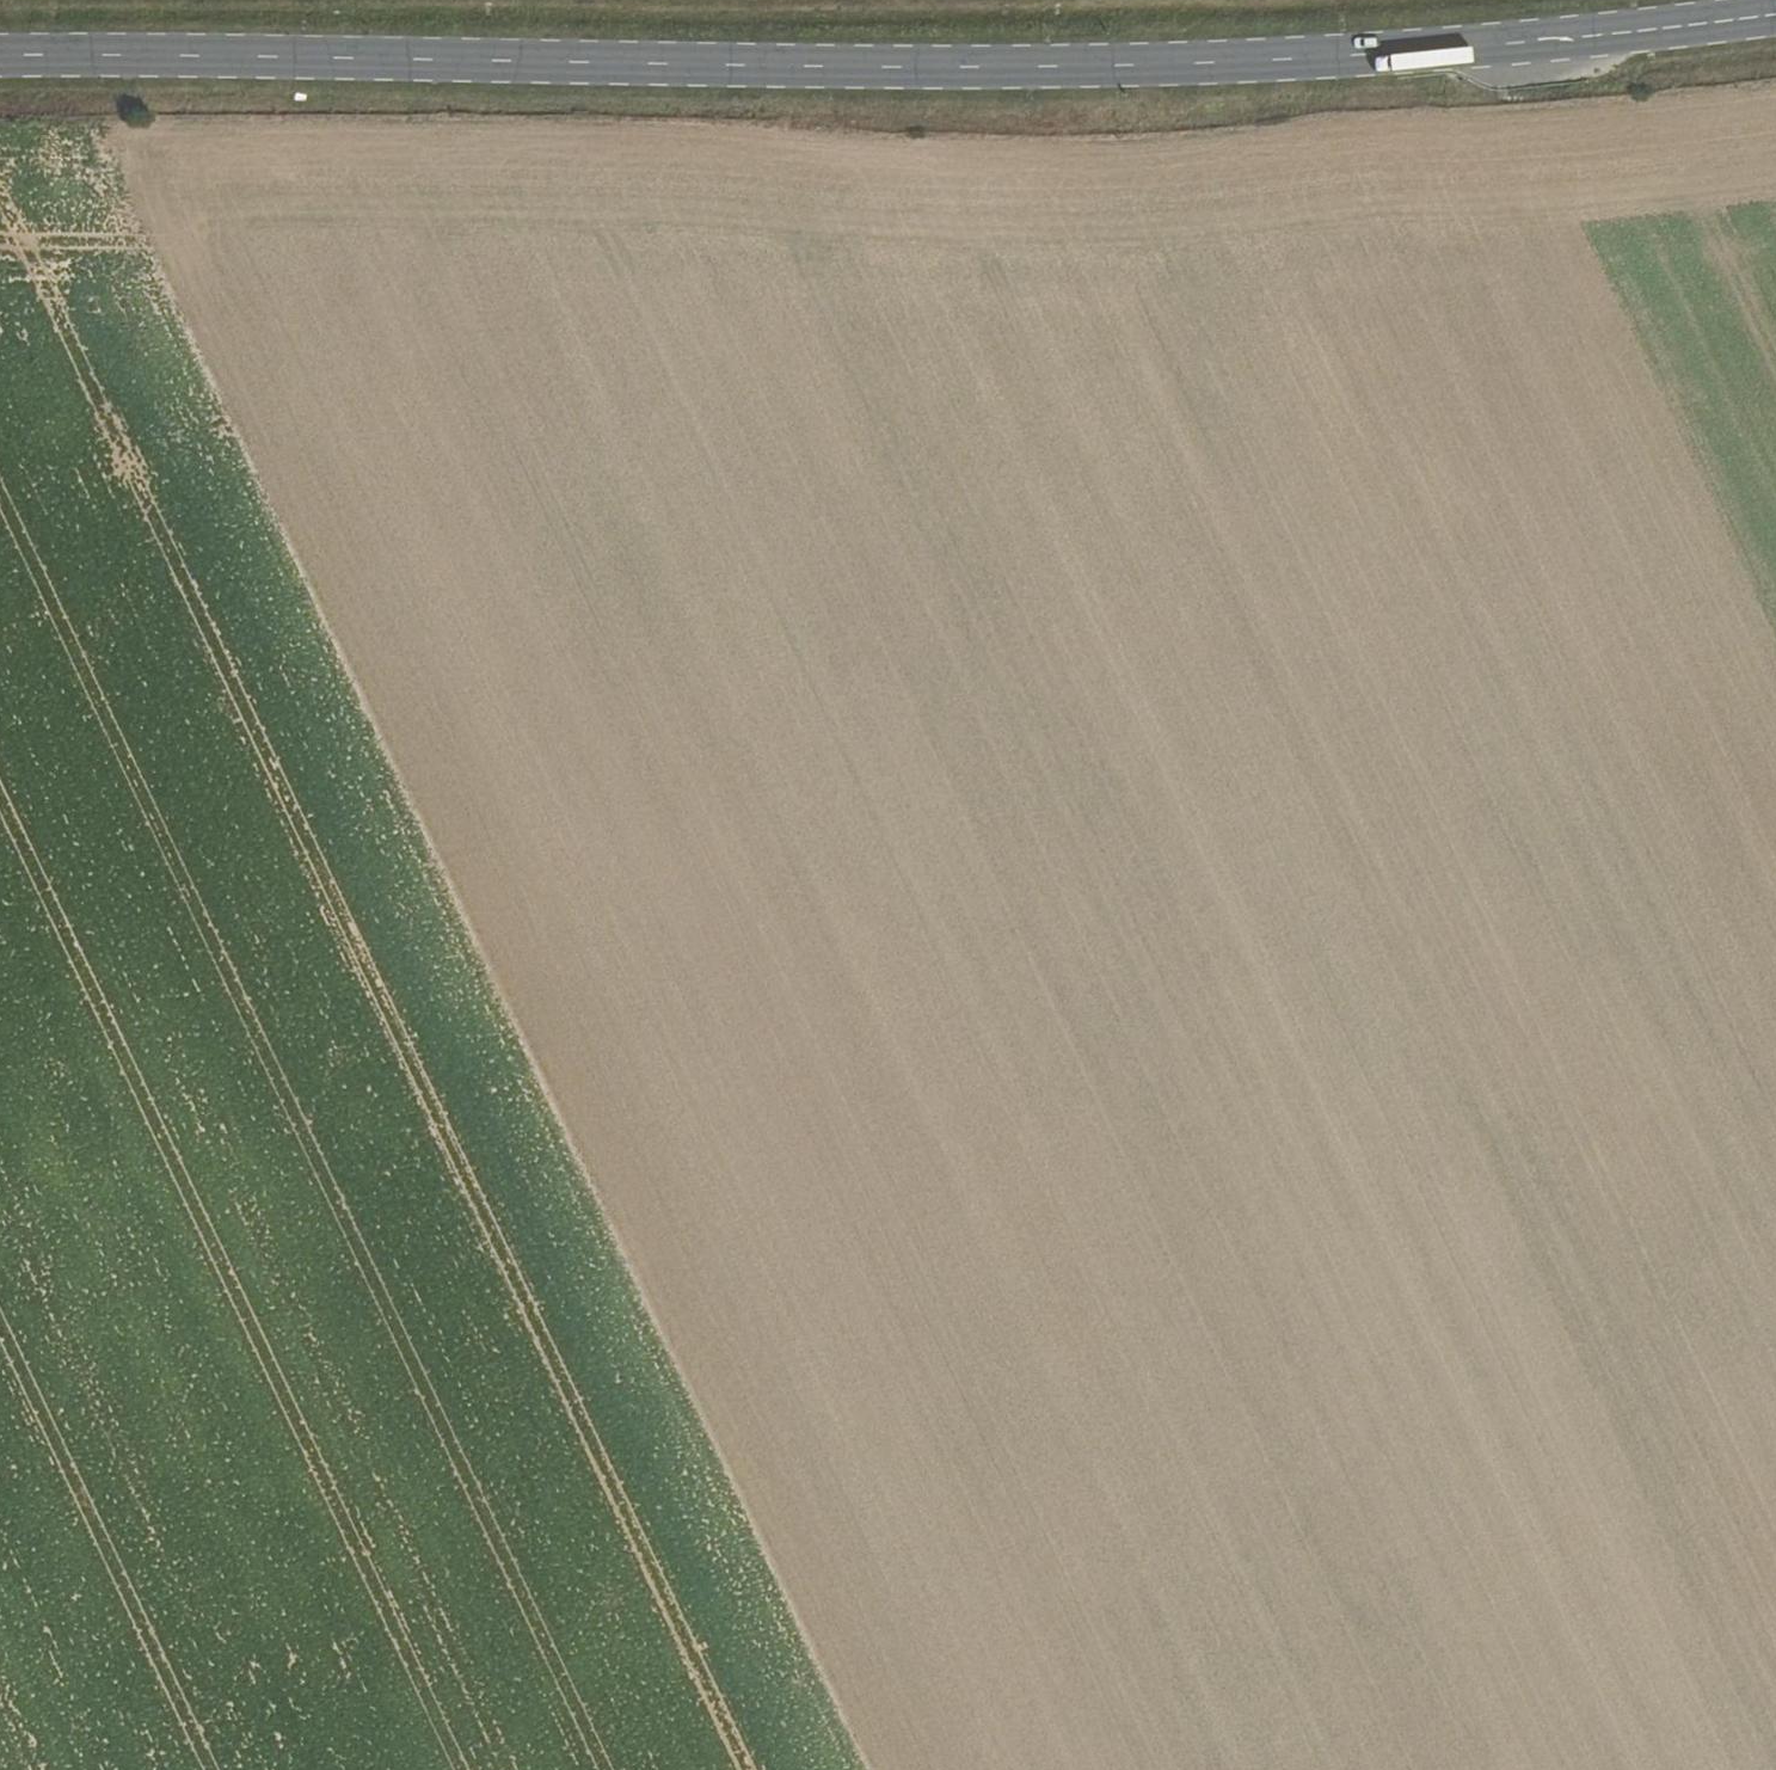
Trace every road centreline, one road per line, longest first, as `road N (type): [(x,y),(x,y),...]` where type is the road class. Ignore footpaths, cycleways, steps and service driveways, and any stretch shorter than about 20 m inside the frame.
road 1 (secondary): [(1775,17),(1529,47),(977,74),(0,60)]

